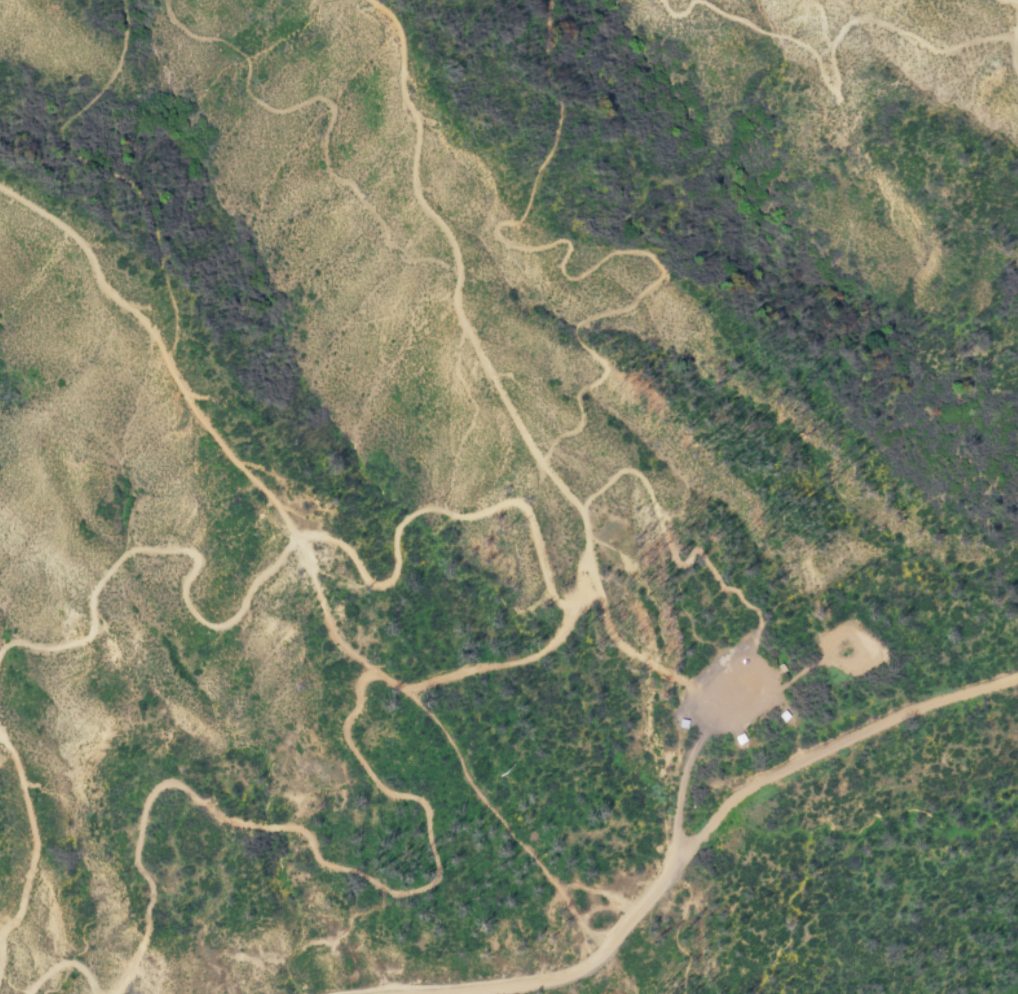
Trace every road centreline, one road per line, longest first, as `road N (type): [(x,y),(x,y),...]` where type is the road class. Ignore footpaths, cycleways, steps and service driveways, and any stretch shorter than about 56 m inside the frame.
road 1 (track): [(0,664),(10,646),(57,650),(96,636),(101,590),(137,552),(184,552),(197,560),(190,604),(214,629),(240,620),(253,589),(298,540),(346,549),(376,587),(386,588),(400,573),(402,531),(428,510),(469,519),(522,506),(560,602),(576,607),(599,595)]
road 2 (track): [(381,675),(365,685),(348,735),(382,783),(429,810),(427,877),(362,912),(350,907),(303,835),(214,815),(187,792),(165,791),(150,812),(142,853),(156,896),(151,931),(116,993)]
road 3 (track): [(371,0),(404,41),(421,135),(421,200),(458,249),(462,316),(538,456),(582,513),(611,636),(688,686)]
road 4 (track): [(558,0),(550,79),(566,112),(554,162),(529,216),(501,238),(532,250),(564,243),(571,247),(565,271),(573,278),(622,252),(656,260),(666,277),(629,311),(584,326),(582,344),(606,371),(582,394),(579,425),(559,439),(549,468)]
road 5 (track): [(609,952),(471,785),(436,721),(339,641),(288,519),(259,490)]
road 6 (track): [(169,0),(175,18),(196,36),(244,55),(251,94),(264,105),(278,112),(329,100),(337,111),(326,152),(333,175),(355,186),(391,244),(412,261),(461,271)]
road 7 (track): [(1017,34),(935,53),(877,23),(855,23),(834,52),(836,89),(798,44),(699,4),(675,15),(665,0)]
road 8 (track): [(167,358),(176,346),(177,315),(148,212),(76,115),(123,61),(122,0)]
road 9 (residential): [(1017,678),(918,710),(754,787),(676,867)]
road 10 (track): [(756,639),(758,615),(737,593),(722,591),(698,552),(680,567),(668,561),(635,475),(616,476),(582,513)]
road 11 (track): [(0,979),(4,940),(22,916),(39,848),(25,786),(0,730)]
road 12 (track): [(0,191),(71,239),(104,297),(139,319),(167,358)]
road 13 (track): [(576,607),(543,658),(428,688),(400,687)]
road 14 (track): [(609,952),(569,975),(451,993)]
road 15 (track): [(167,358),(196,411),(259,490)]

